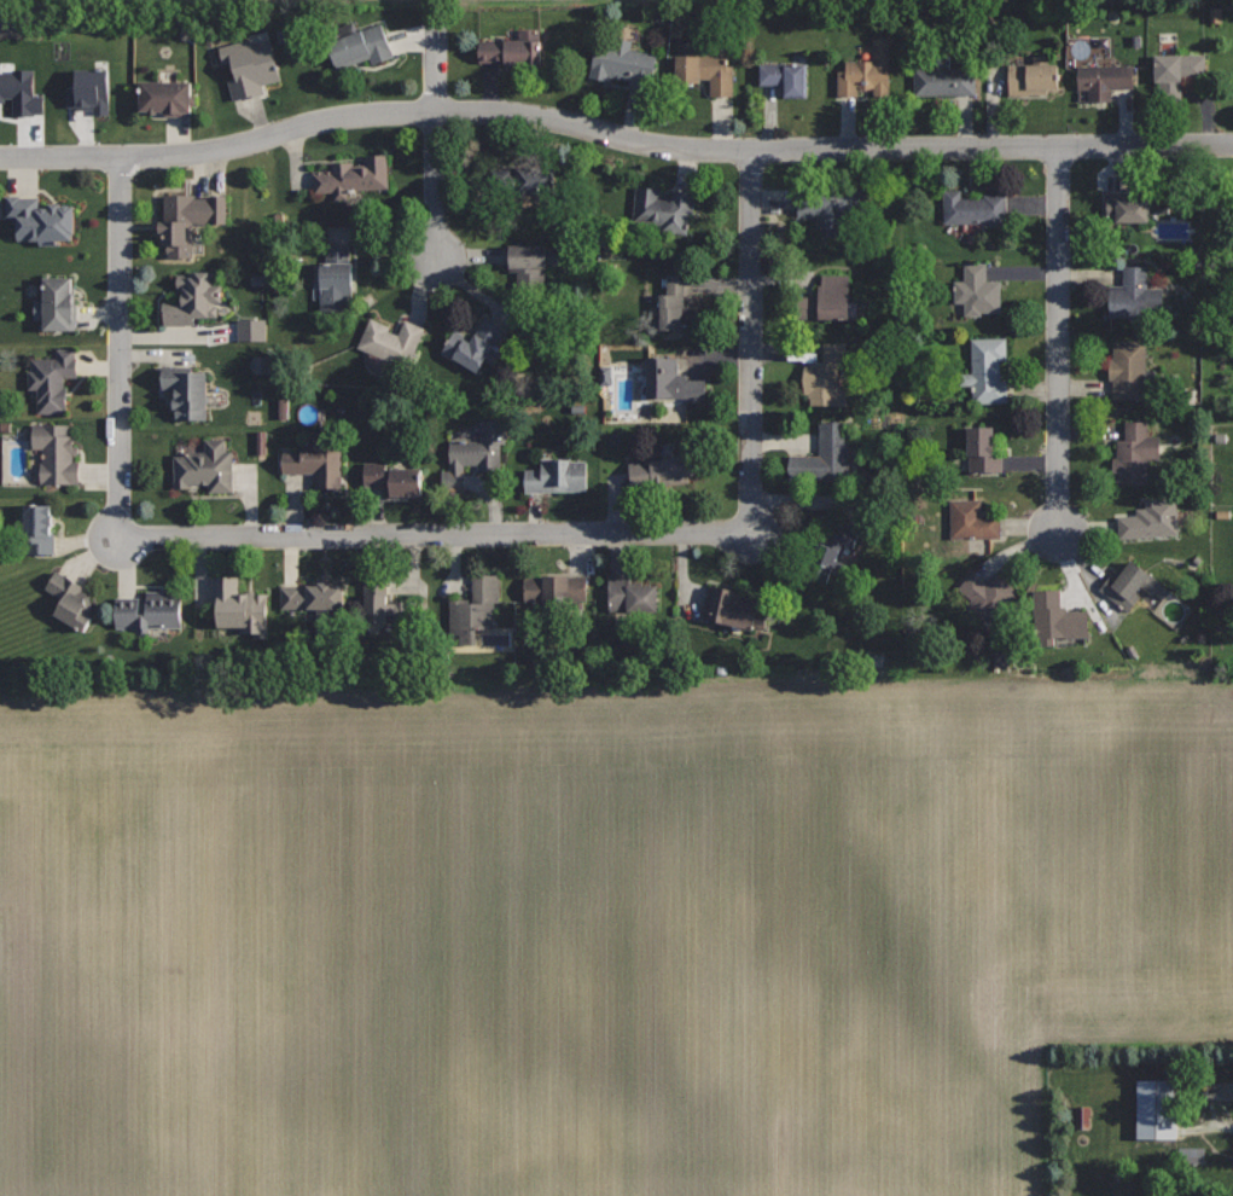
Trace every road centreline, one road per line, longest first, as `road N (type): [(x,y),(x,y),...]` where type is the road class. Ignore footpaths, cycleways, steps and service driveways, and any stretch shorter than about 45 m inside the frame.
road 1 (residential): [(1232,144),(686,147),(535,115),(437,111),(359,114),(209,151),(0,157)]
road 2 (residential): [(752,532),(120,538)]
road 3 (residential): [(1059,146),(1058,532)]
road 4 (residential): [(751,150),(752,532)]
road 5 (residential): [(120,538),(121,157)]
road 6 (residential): [(436,259),(437,23)]

